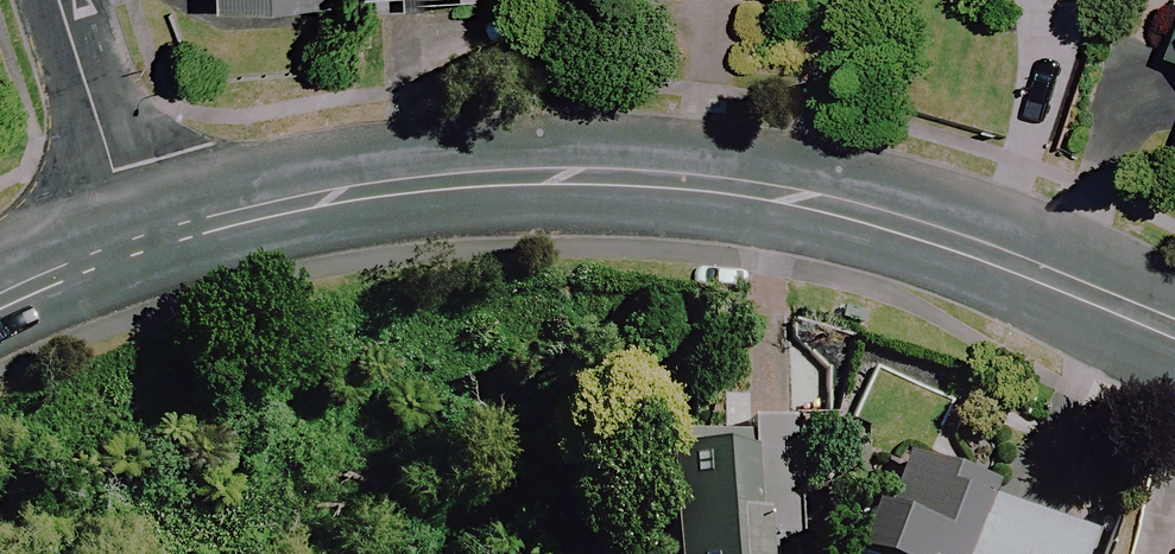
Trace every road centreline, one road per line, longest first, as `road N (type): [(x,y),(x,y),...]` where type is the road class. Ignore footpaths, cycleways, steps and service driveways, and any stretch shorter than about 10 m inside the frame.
road 1 (residential): [(1174,330),(838,202),(692,183),(541,178),(377,190),(139,244)]
road 2 (residential): [(60,0),(139,244)]
road 3 (residential): [(139,244),(0,302)]

